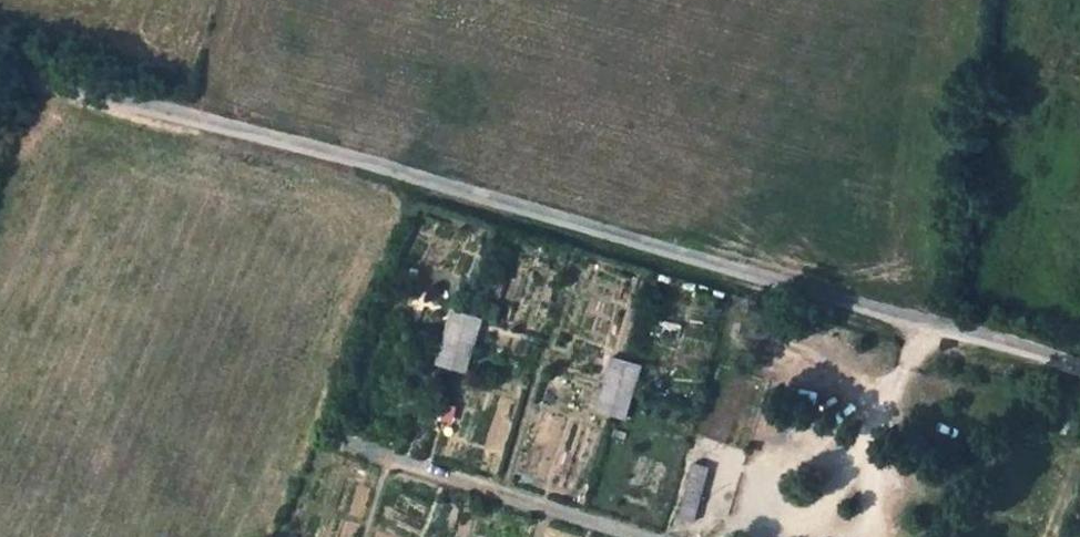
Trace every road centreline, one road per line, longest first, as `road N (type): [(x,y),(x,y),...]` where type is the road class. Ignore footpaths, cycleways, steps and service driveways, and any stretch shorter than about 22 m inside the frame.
road 1 (residential): [(1079,370),(342,156),(0,75)]

